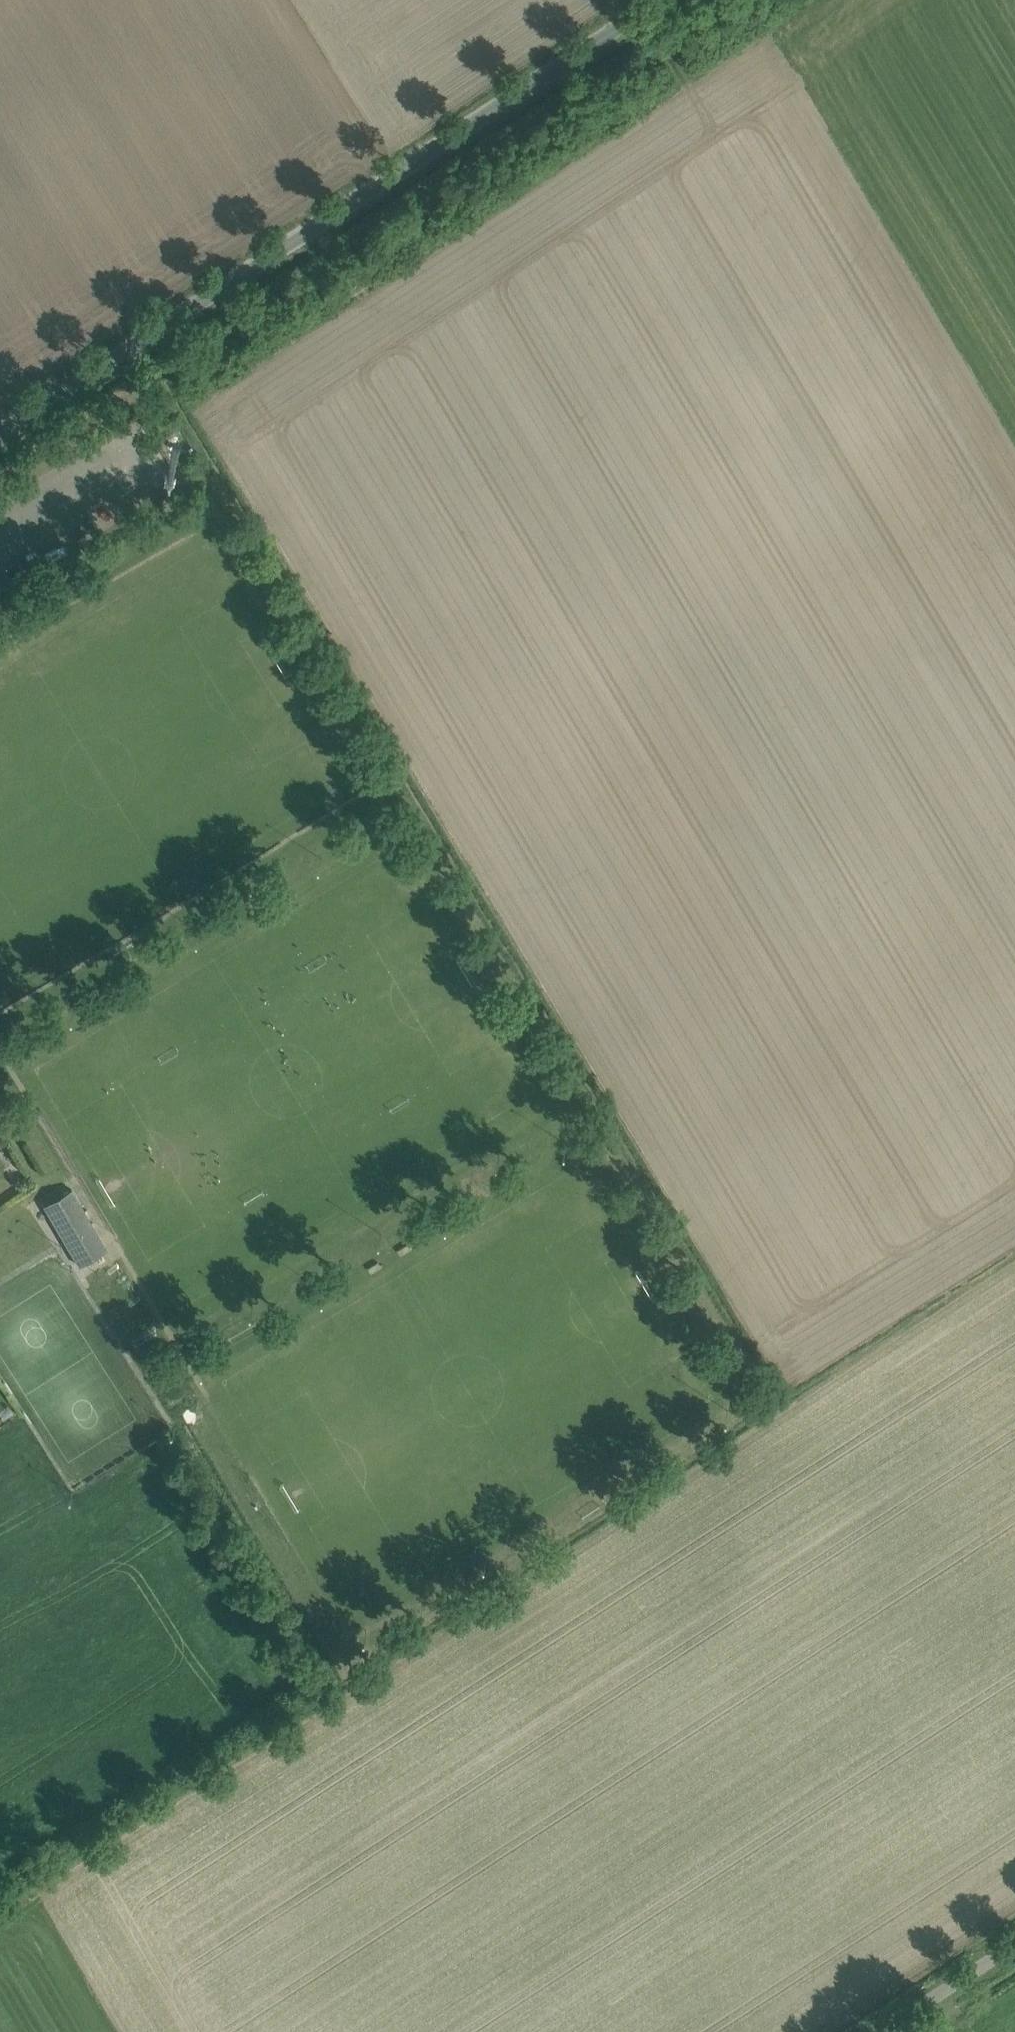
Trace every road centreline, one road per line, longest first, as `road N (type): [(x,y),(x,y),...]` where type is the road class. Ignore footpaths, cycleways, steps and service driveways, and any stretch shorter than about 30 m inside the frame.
road 1 (unclassified): [(0,436),(669,0)]
road 2 (unclassified): [(888,2031),(1014,1949)]

